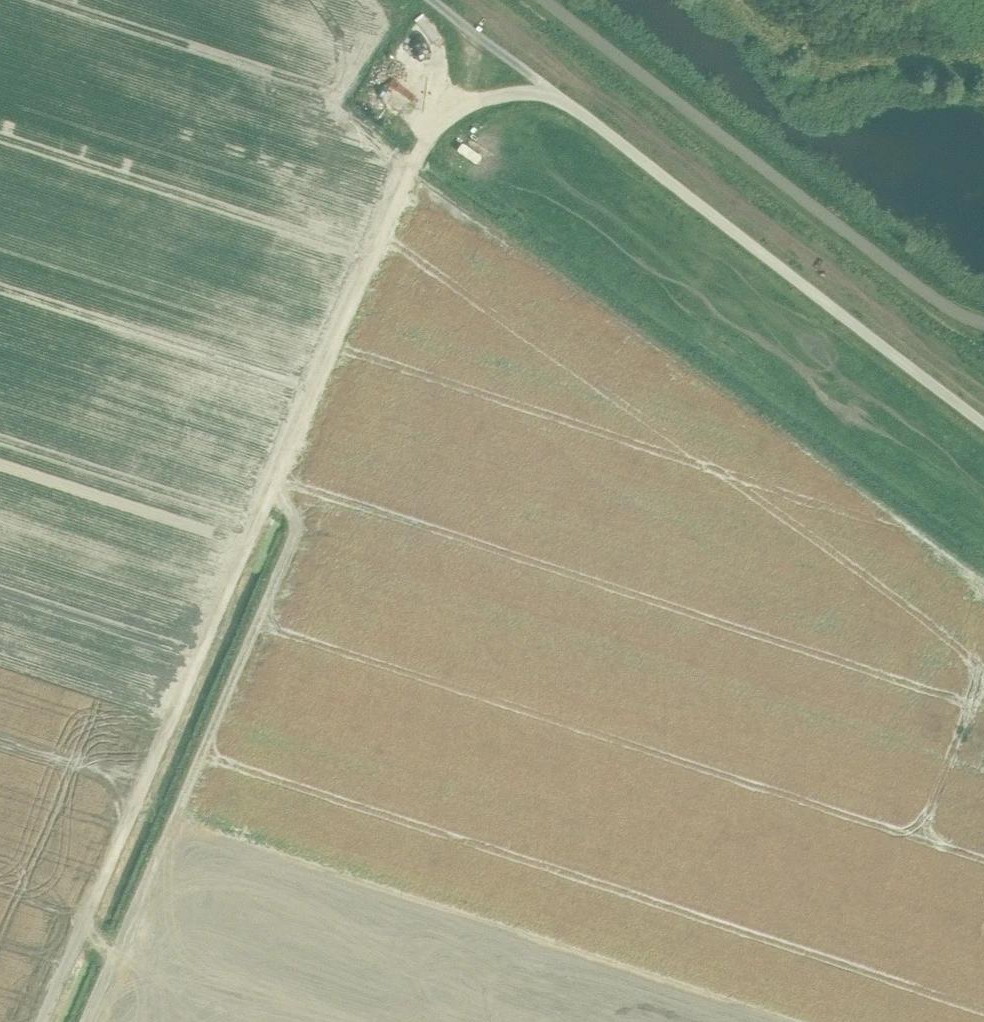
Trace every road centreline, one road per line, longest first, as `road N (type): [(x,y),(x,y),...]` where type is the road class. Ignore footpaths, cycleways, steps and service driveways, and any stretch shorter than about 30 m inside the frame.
road 1 (track): [(44,1021),(424,142),(439,118),(488,94),(551,90)]
road 2 (track): [(983,421),(433,0)]

